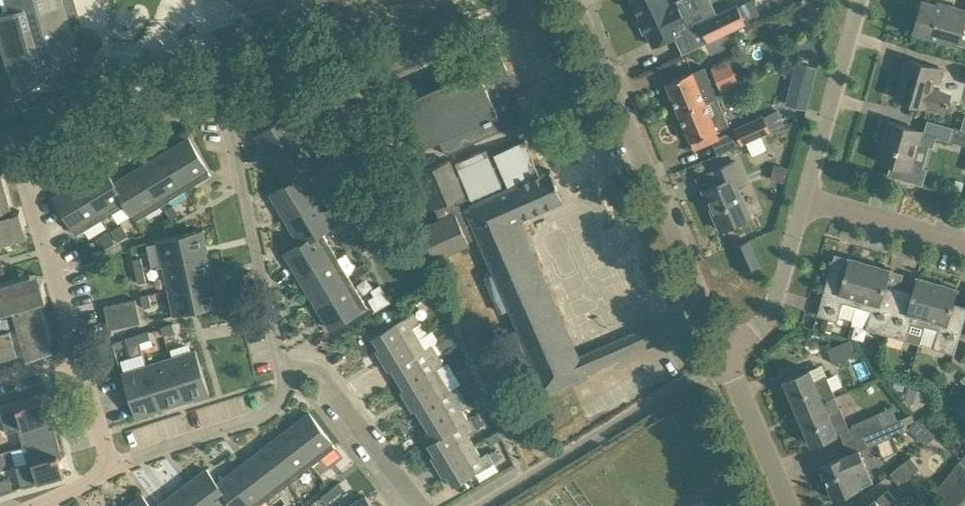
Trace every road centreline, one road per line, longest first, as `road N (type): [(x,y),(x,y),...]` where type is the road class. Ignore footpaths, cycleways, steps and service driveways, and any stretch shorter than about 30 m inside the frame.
road 1 (residential): [(283,371),(220,93),(186,83),(66,116),(10,141)]
road 2 (residential): [(729,359),(577,0)]
road 3 (residential): [(484,505),(706,365),(729,359)]
road 4 (residential): [(80,361),(10,141)]
road 5 (residential): [(114,469),(269,413),(283,395),(283,371)]
road 6 (residential): [(807,197),(862,0)]
road 7 (residential): [(422,505),(327,380),(283,371)]
road 8 (residential): [(729,359),(759,333),(772,307),(807,197)]
road 9 (residential): [(964,245),(807,197)]
road 10 (residential): [(798,505),(729,359)]

